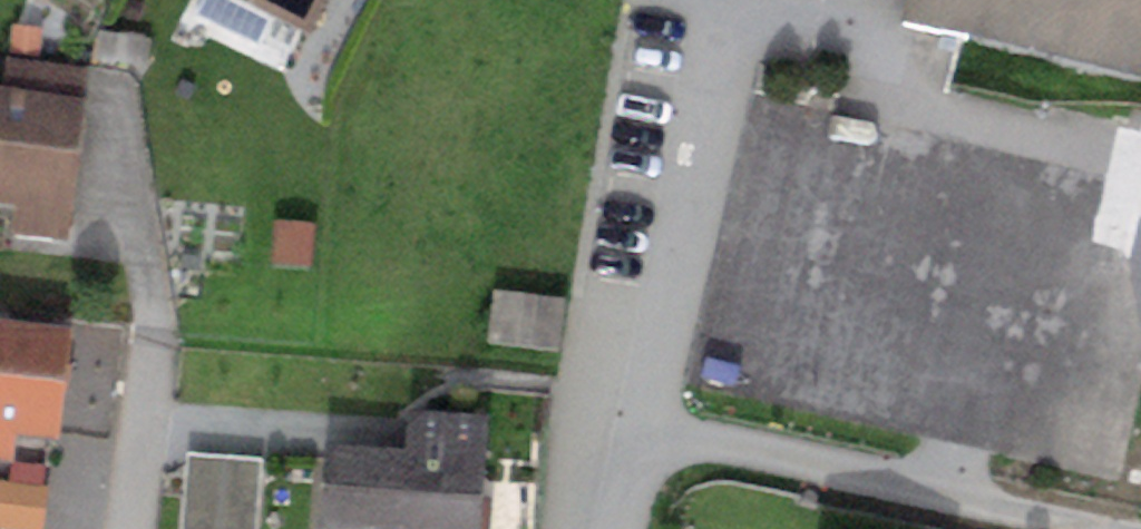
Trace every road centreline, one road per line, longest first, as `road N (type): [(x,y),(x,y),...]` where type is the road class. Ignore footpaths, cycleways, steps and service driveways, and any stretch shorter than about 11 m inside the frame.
road 1 (residential): [(702,0),(721,8),(621,421),(604,528)]
road 2 (track): [(621,421),(1106,528)]

